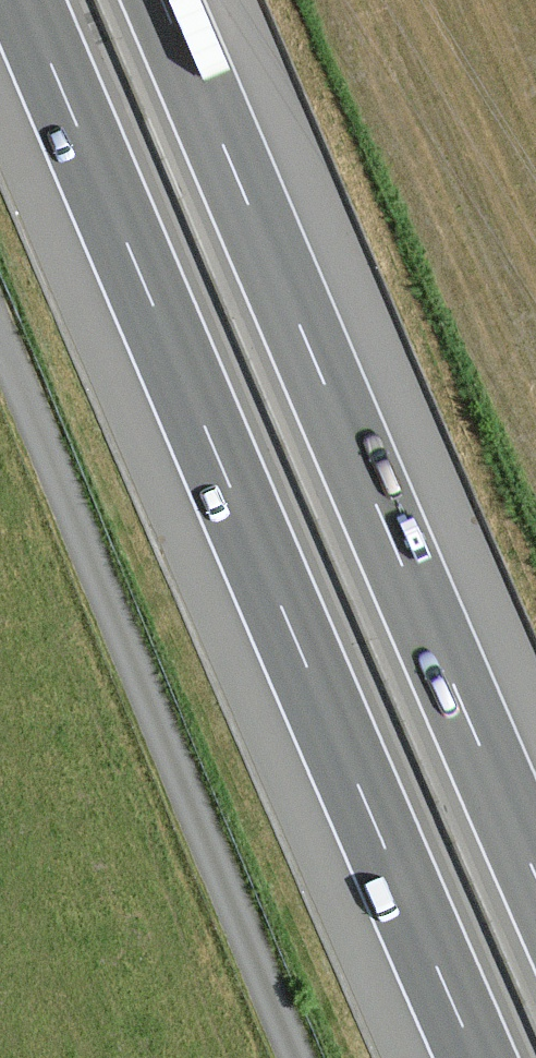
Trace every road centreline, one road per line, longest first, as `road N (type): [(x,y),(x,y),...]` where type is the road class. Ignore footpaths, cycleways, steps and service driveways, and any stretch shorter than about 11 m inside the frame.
road 1 (motorway): [(26,0),(476,1057)]
road 2 (motorway): [(535,871),(164,0)]
road 3 (unclassified): [(0,343),(298,1057)]

